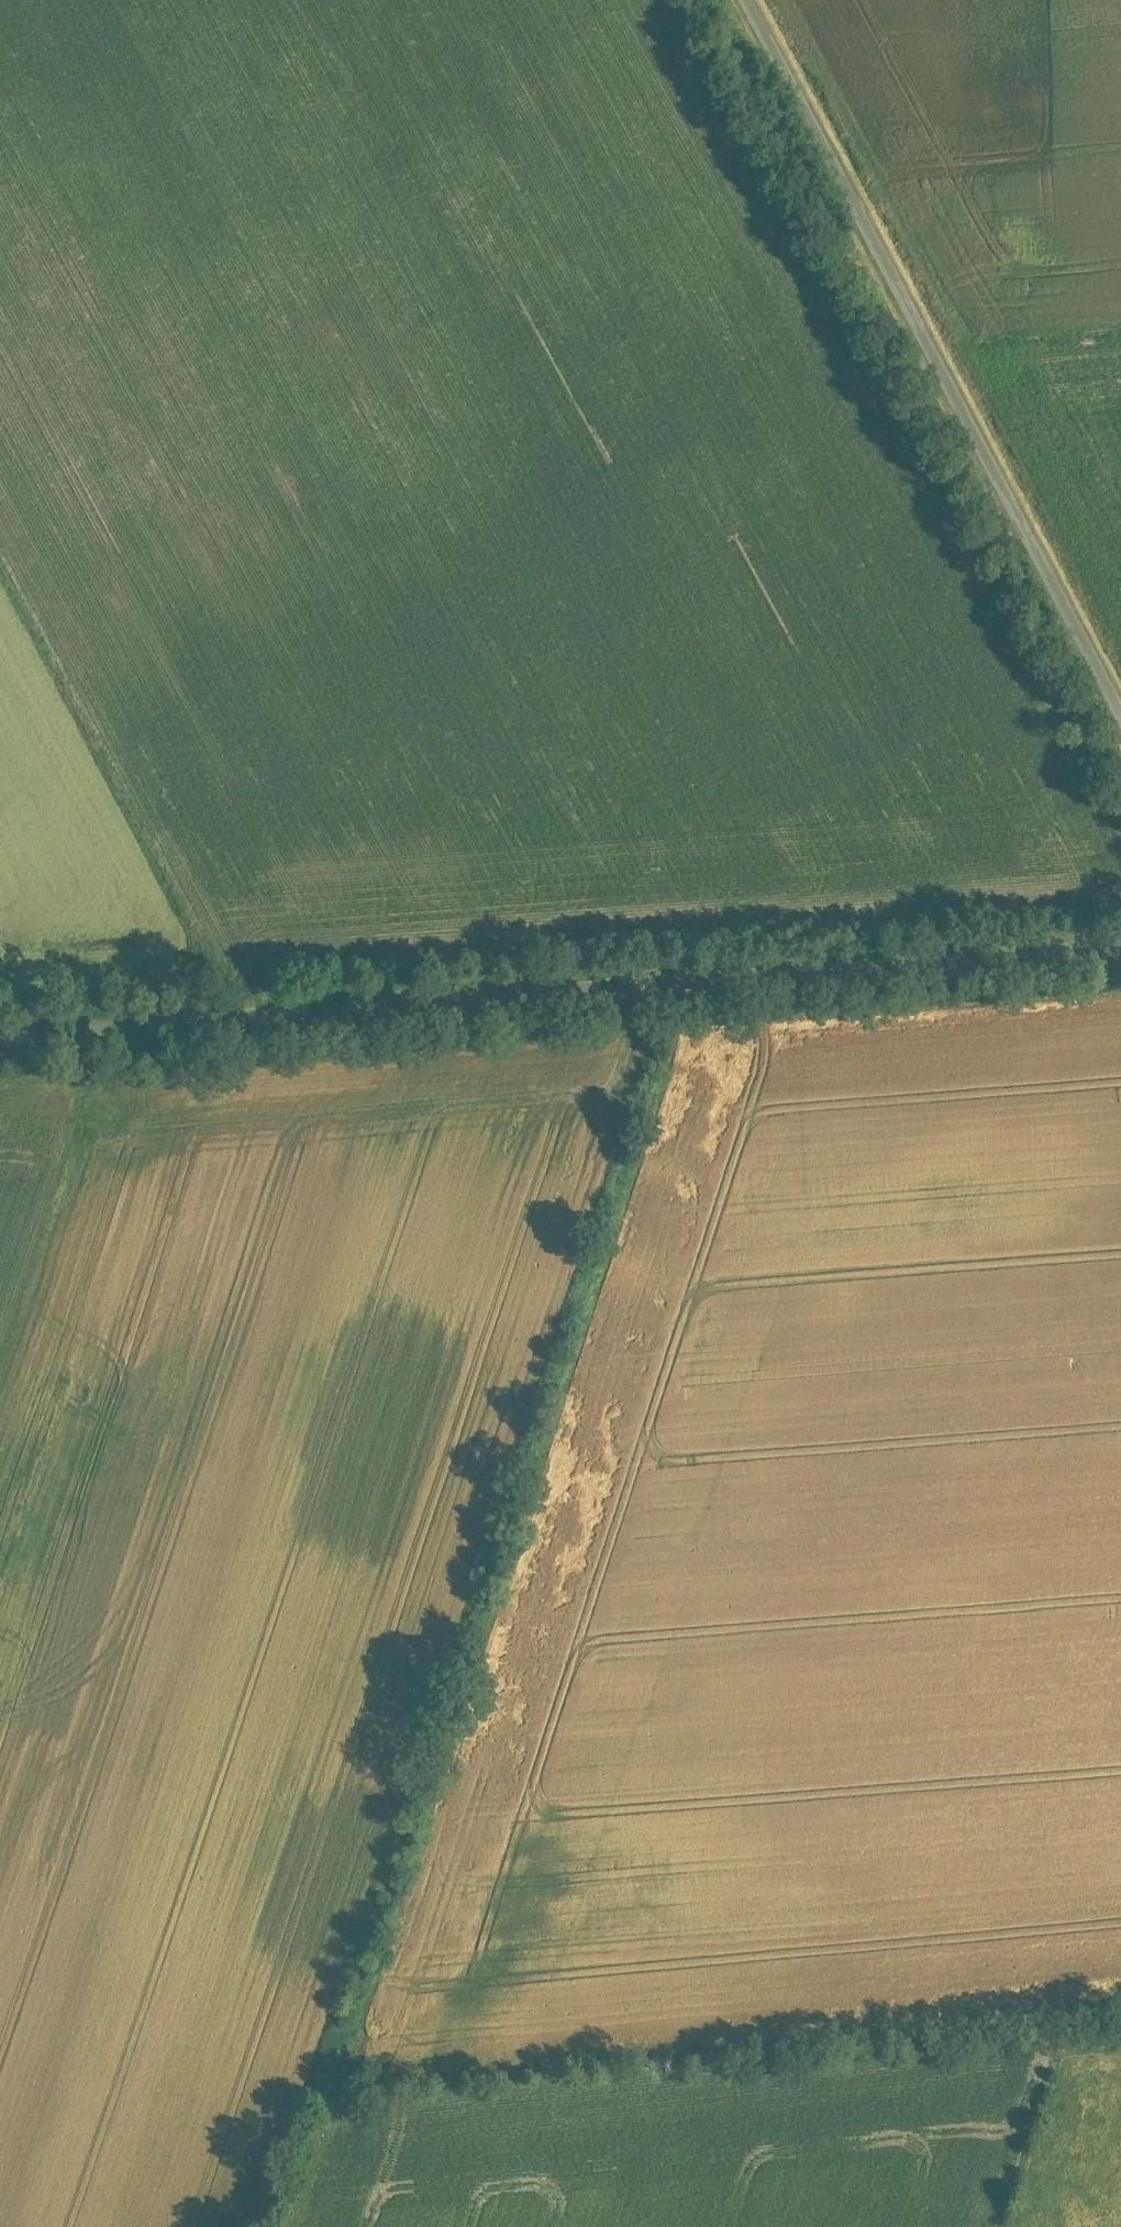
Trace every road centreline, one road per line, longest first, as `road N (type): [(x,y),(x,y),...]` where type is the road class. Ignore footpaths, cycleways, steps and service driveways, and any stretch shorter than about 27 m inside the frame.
road 1 (unclassified): [(1120,954),(0,1045)]
road 2 (unclassified): [(1120,714),(748,0)]

